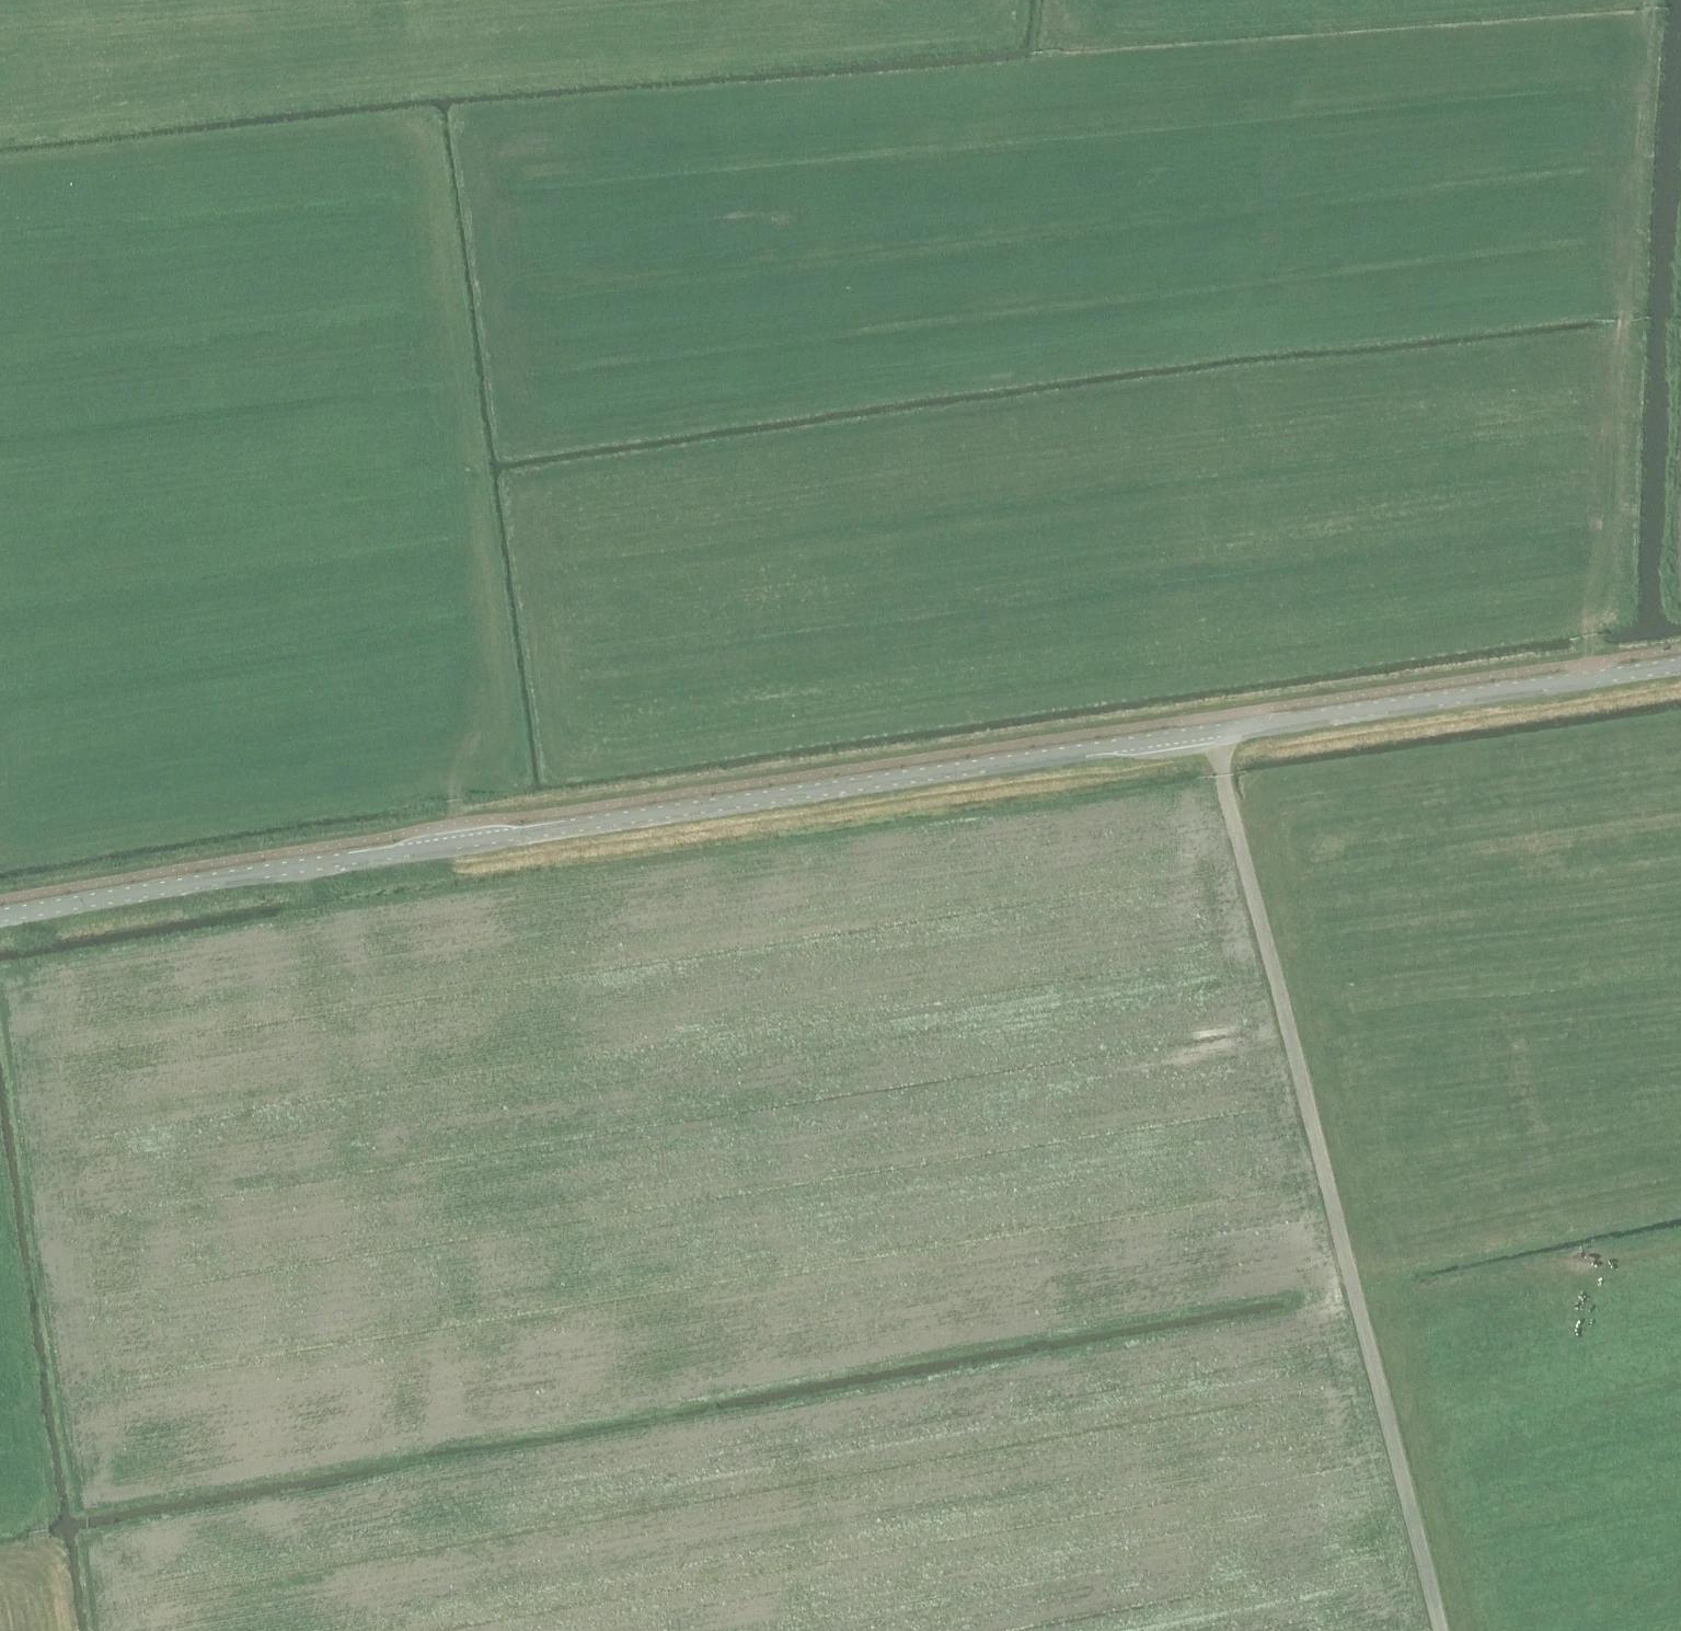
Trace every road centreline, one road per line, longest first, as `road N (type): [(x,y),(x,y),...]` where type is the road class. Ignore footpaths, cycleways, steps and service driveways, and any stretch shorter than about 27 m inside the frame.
road 1 (unclassified): [(0,918),(1680,665)]
road 2 (track): [(1443,1630),(1214,731)]
road 3 (track): [(1650,0),(1587,636),(1592,678)]

